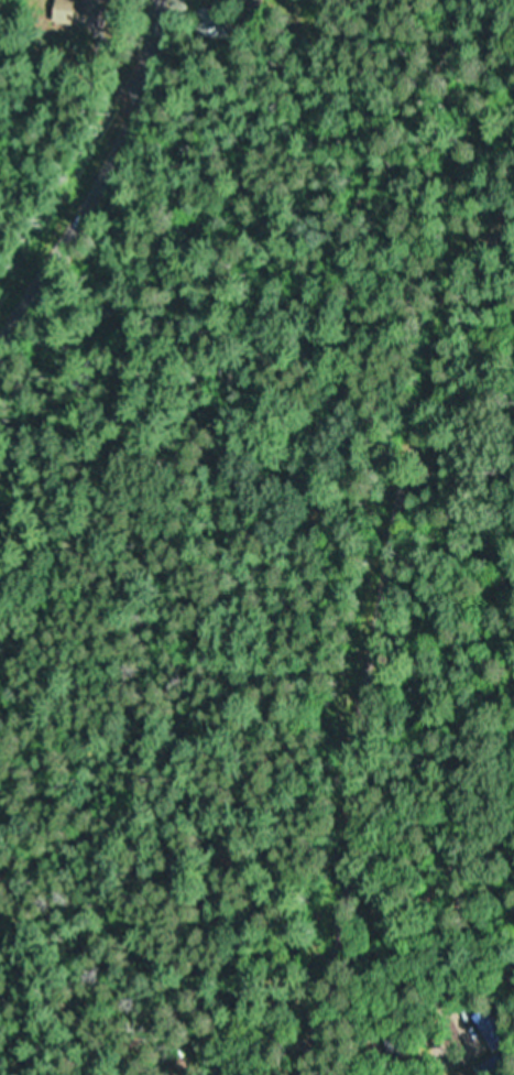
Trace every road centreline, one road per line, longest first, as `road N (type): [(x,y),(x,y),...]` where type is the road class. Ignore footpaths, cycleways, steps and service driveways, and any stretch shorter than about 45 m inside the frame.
road 1 (residential): [(0,331),(100,173),(155,0)]

